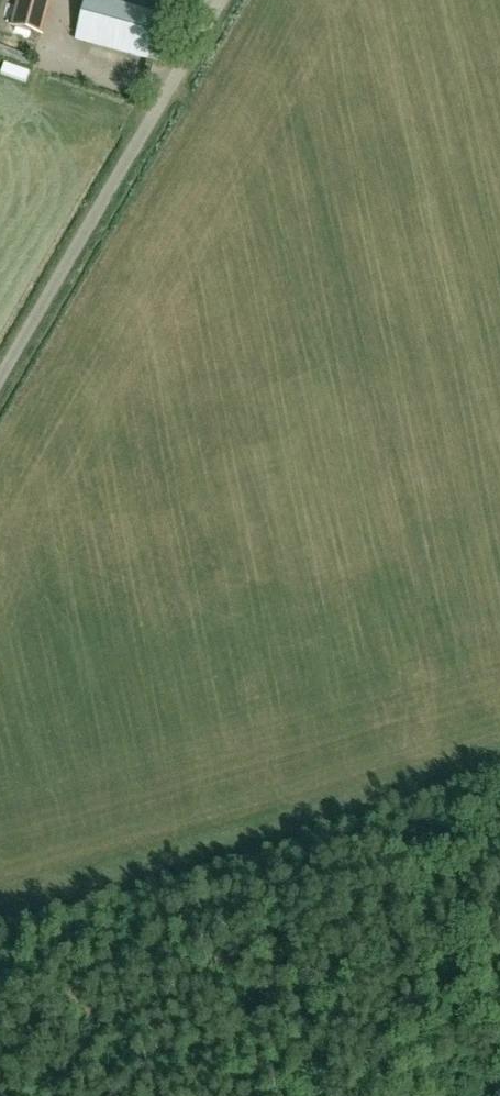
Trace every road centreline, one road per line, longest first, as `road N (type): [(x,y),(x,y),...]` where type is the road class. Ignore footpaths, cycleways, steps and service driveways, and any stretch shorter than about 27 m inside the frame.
road 1 (unclassified): [(220,0),(0,380)]

